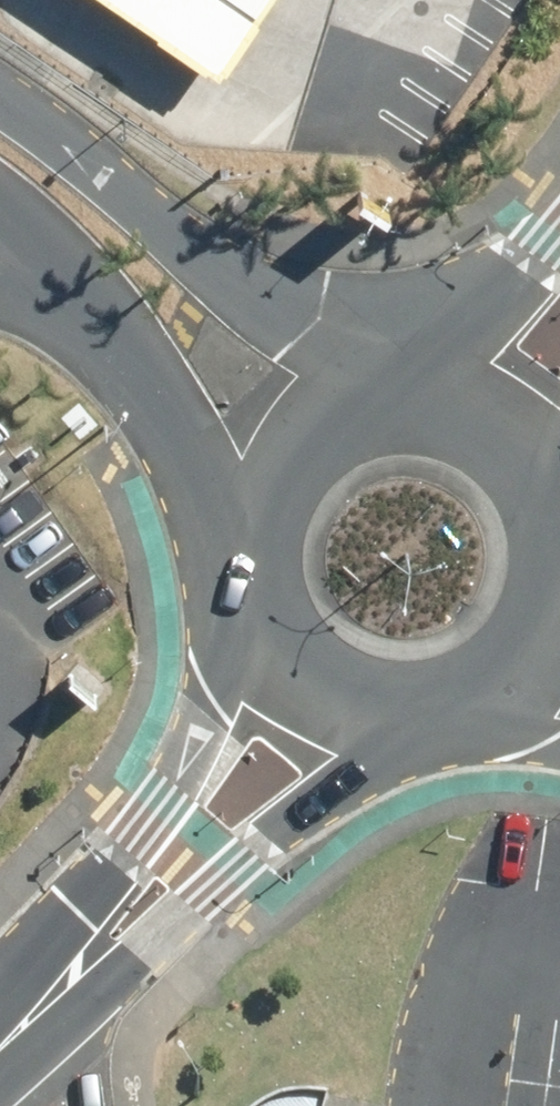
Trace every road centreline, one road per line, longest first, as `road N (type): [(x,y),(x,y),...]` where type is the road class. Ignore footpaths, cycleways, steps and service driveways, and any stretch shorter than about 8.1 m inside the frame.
road 1 (tertiary): [(437,709),(9,1044)]
road 2 (tertiary): [(9,1044),(192,762),(236,672),(257,605)]
road 3 (tertiary): [(257,605),(249,539),(260,492),(286,450),(324,418),(369,399),(415,395)]
road 4 (tertiary): [(437,709),(392,711),(348,700),(309,678),(278,645),(257,605)]
road 5 (tertiary): [(415,395),(559,245)]
road 6 (tertiary): [(559,589),(525,660),(485,691),(437,709)]
road 7 (tertiary): [(415,395),(464,405),(507,430),(541,467)]

